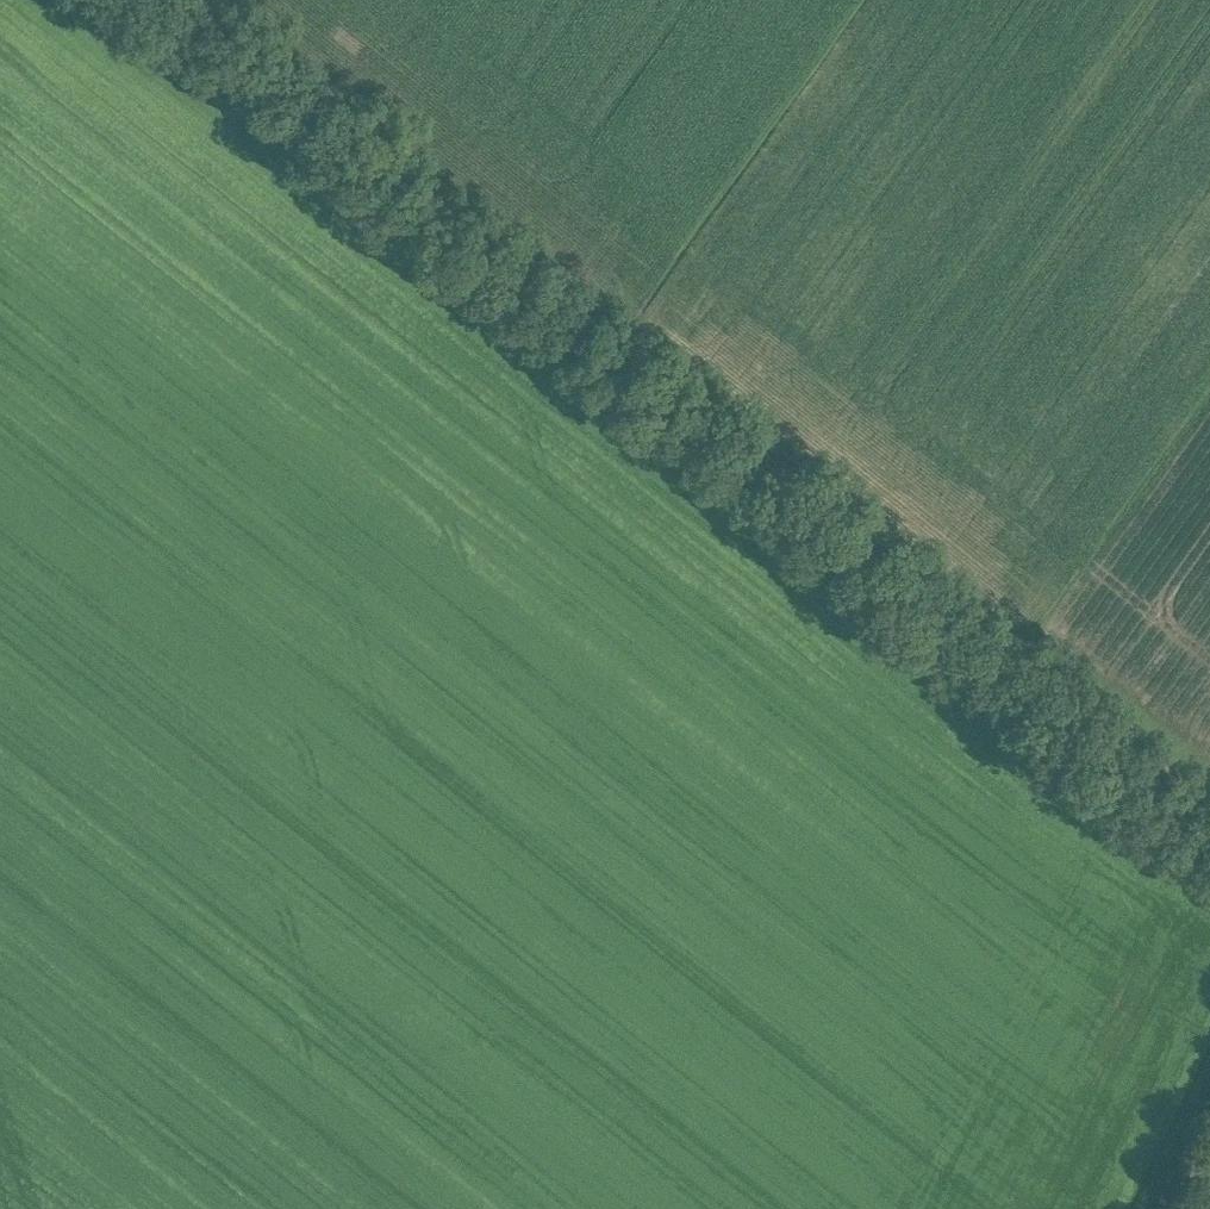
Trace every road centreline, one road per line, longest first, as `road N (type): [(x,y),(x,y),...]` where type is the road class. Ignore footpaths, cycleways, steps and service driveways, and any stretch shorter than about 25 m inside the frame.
road 1 (track): [(167,0),(1209,833)]

